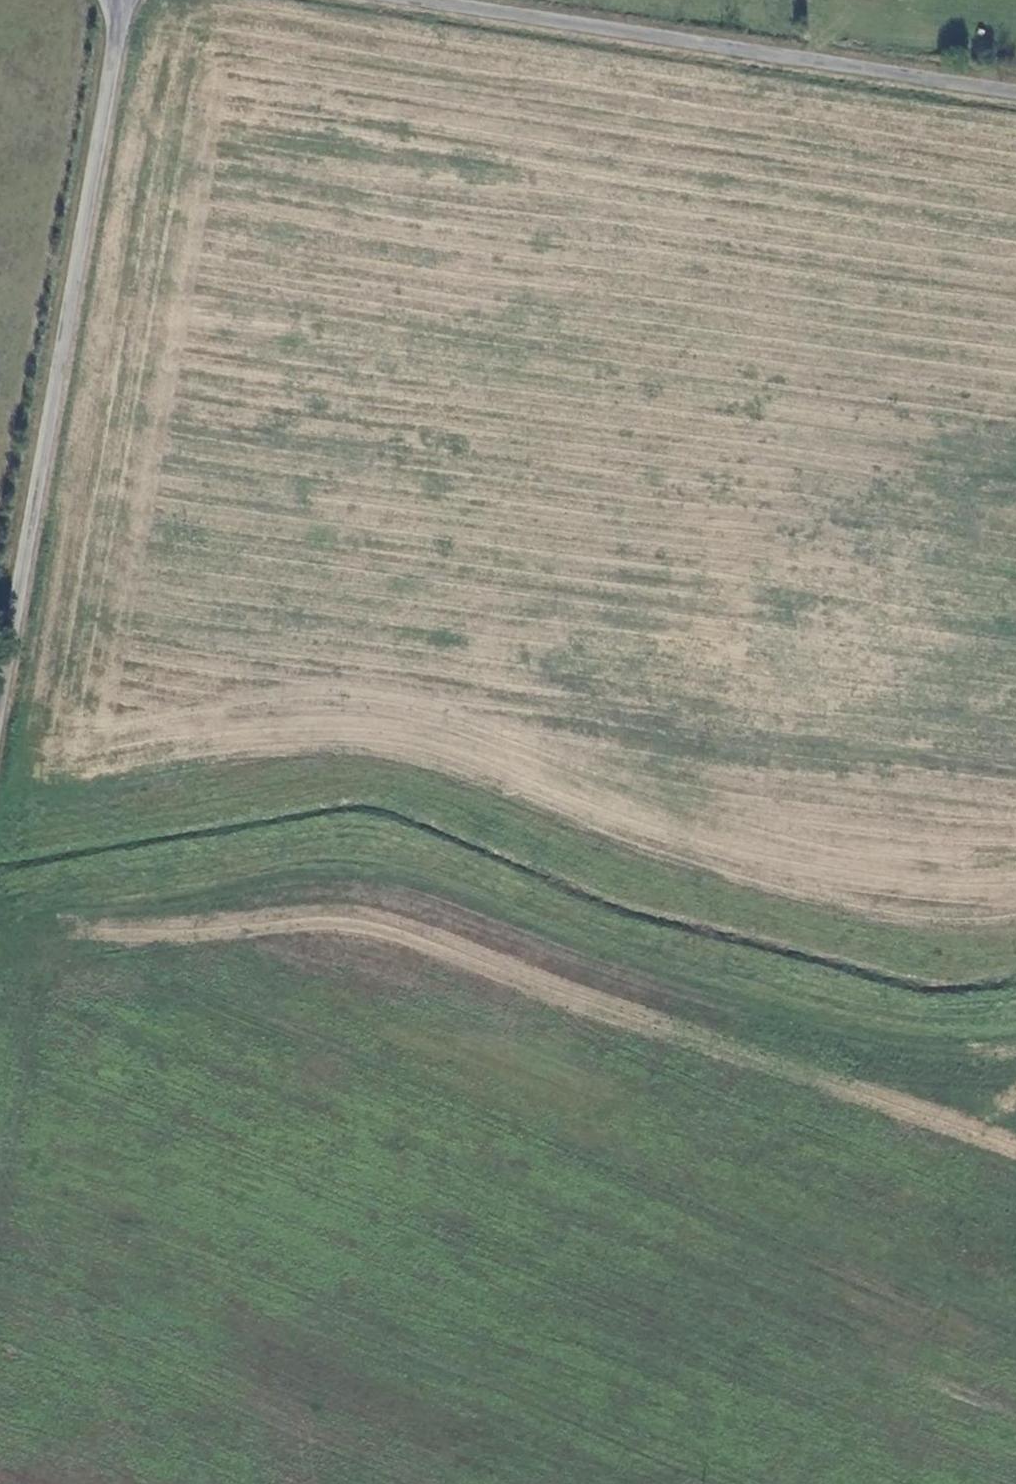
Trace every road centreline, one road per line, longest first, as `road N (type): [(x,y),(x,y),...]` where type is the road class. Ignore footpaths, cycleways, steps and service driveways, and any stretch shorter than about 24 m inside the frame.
road 1 (unclassified): [(120,0),(0,684)]
road 2 (unclassified): [(1015,90),(423,0)]

